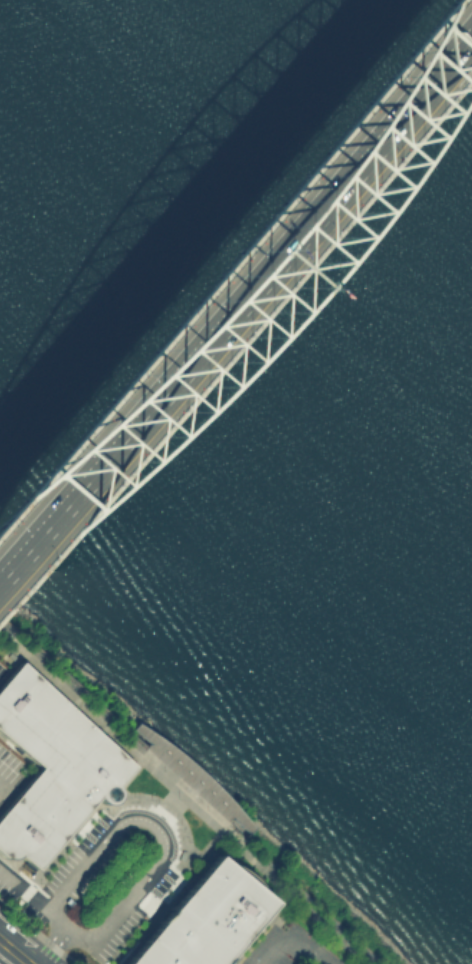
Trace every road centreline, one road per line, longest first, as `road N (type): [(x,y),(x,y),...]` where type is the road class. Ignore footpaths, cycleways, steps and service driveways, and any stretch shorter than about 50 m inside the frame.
road 1 (motorway): [(0,534),(456,0)]
road 2 (motorway): [(294,184),(0,527)]
road 3 (motorway): [(451,0),(294,184)]

